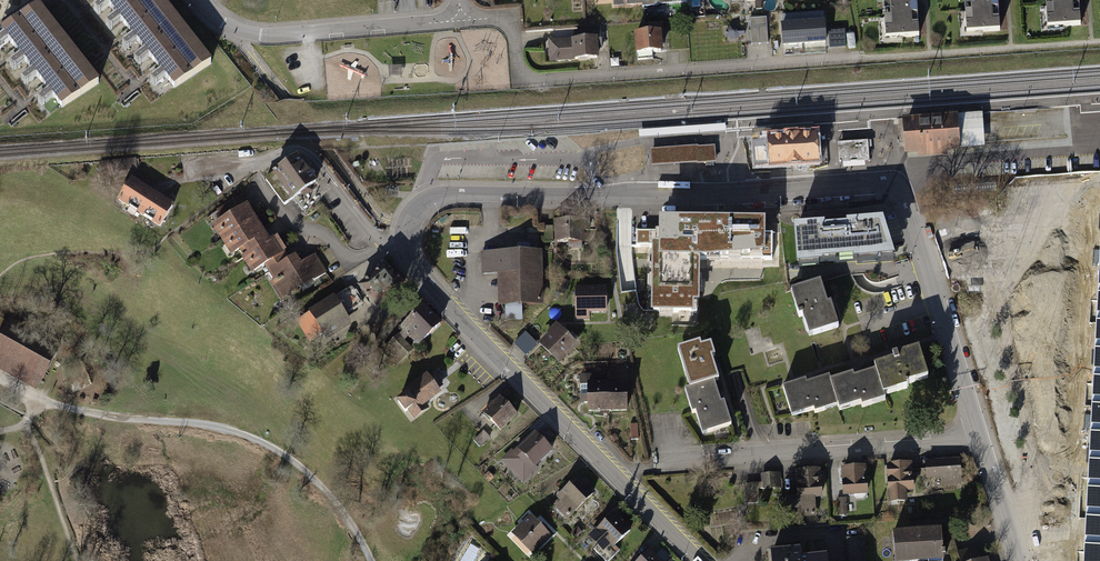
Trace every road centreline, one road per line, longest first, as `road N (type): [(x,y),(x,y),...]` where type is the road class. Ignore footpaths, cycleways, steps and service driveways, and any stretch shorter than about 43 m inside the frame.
road 1 (residential): [(406,238),(414,213),(442,195),(902,189)]
road 2 (residential): [(461,21),(505,23),(518,73),(534,81),(859,58)]
road 3 (track): [(35,398),(237,432),(288,457),(330,496),(371,560)]
road 4 (residential): [(984,434),(651,466),(623,479)]
road 5 (residential): [(406,238),(419,272),(623,479)]
road 6 (residential): [(984,434),(902,189)]
road 7 (residential): [(461,21),(241,32)]
road 8 (track): [(1027,458),(1002,292)]
road 9 (residential): [(1025,560),(984,434)]

